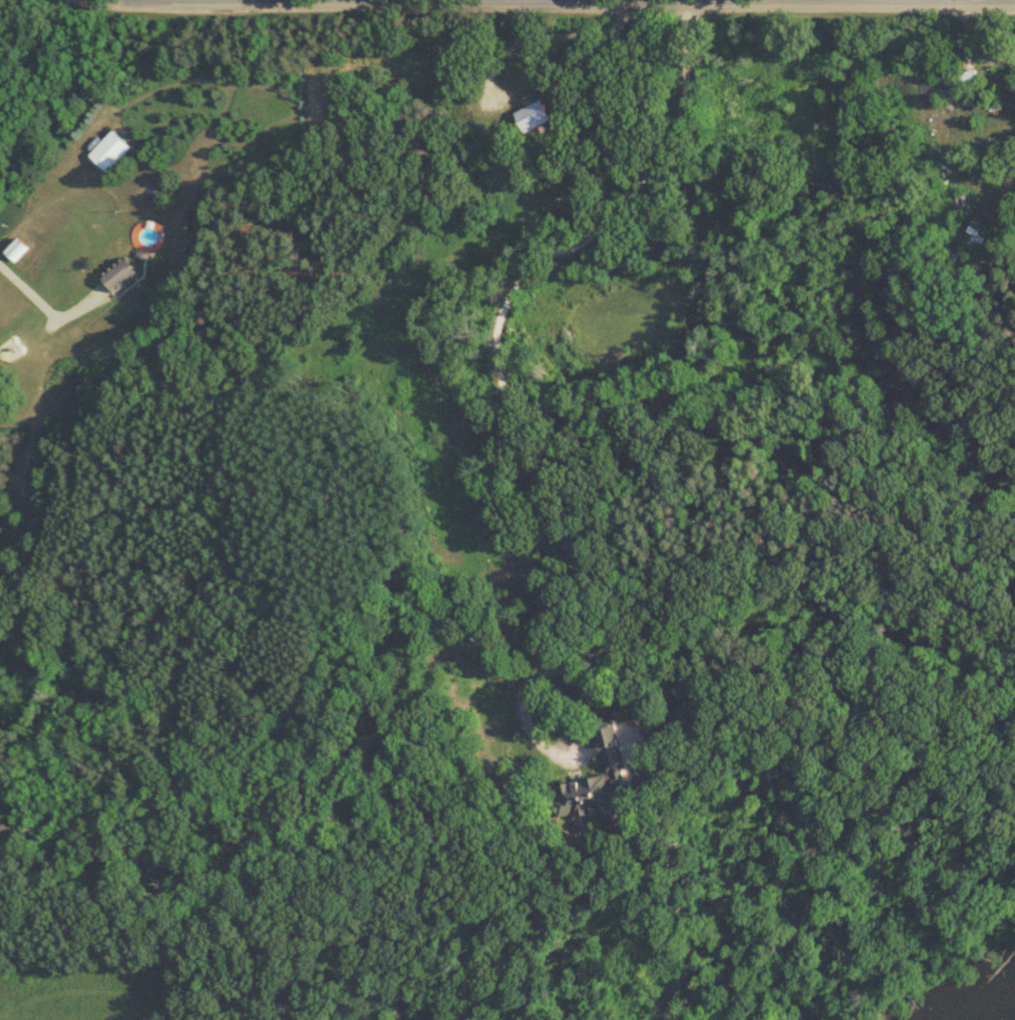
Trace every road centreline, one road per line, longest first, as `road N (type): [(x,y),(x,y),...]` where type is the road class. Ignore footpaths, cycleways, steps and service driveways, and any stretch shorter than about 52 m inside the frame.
road 1 (residential): [(116,0),(1014,5)]

